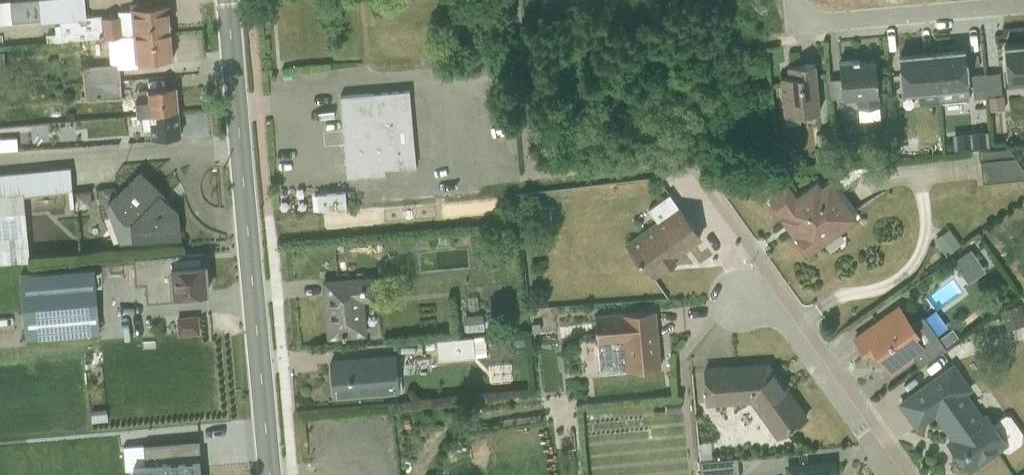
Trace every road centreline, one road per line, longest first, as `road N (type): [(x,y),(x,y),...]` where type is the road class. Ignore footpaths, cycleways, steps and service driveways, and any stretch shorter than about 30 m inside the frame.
road 1 (primary): [(269,474),(227,0)]
road 2 (residential): [(795,0),(819,22),(1023,5)]
road 3 (residential): [(887,474),(779,315),(743,295)]

